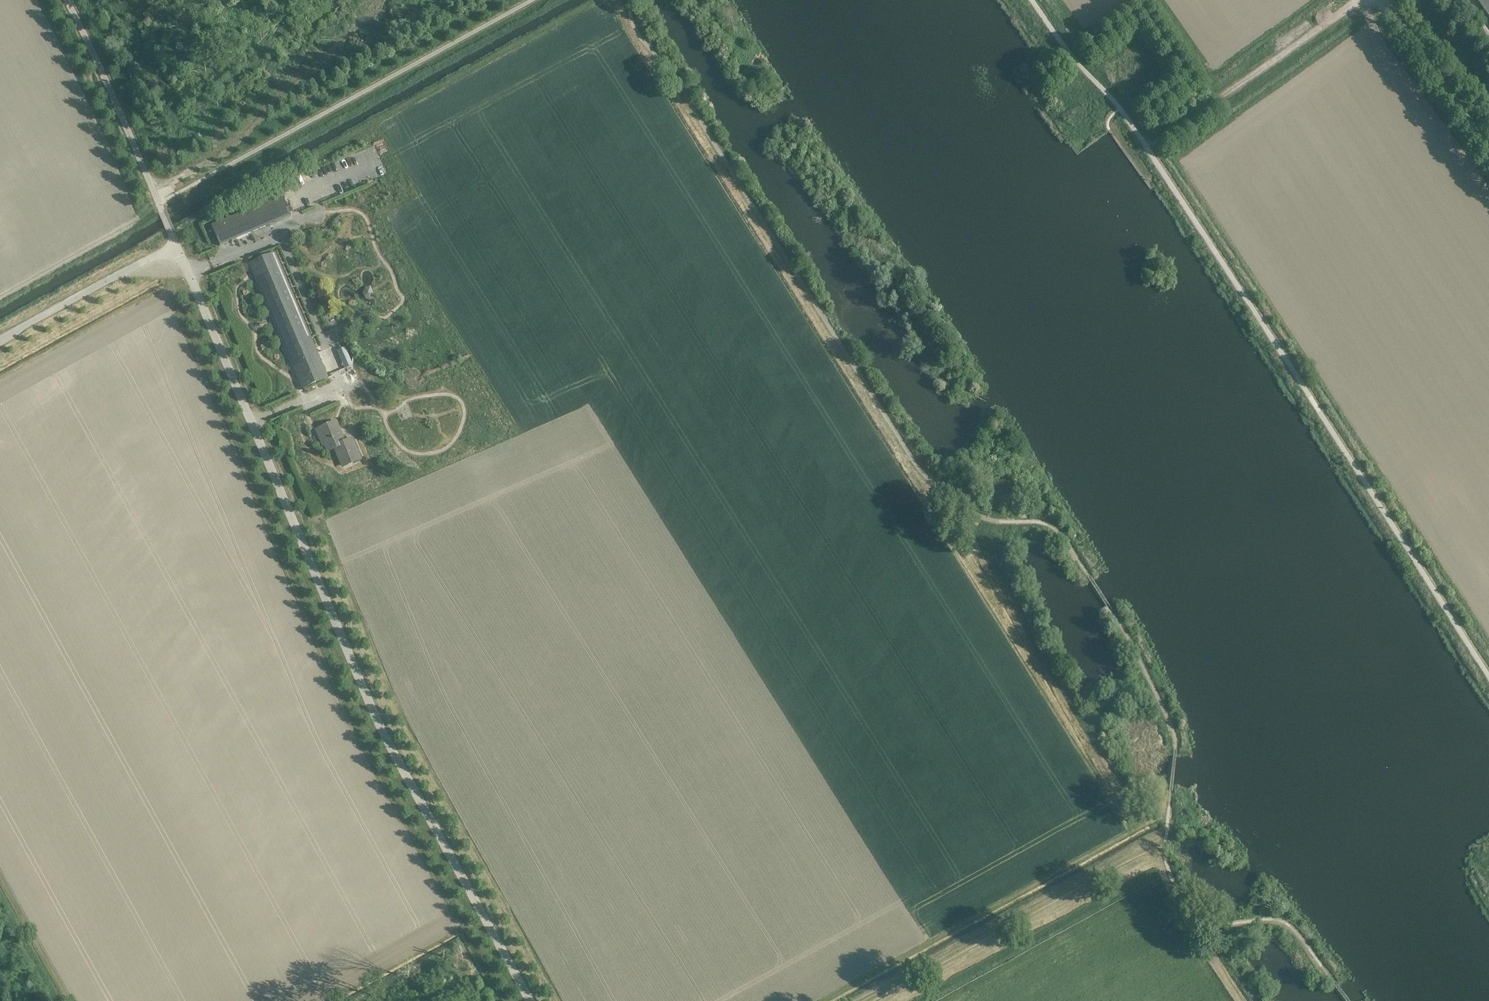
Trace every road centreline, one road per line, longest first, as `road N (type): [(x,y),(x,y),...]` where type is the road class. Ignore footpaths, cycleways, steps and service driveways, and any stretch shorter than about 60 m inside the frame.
road 1 (unclassified): [(531,1000),(397,762),(176,243)]
road 2 (unclassified): [(176,243),(67,0)]
road 3 (unclassified): [(1162,134),(1360,0)]
road 4 (track): [(153,190),(241,139),(318,48)]
road 5 (unclassified): [(0,340),(176,243)]
road 6 (unclassified): [(1488,153),(1378,0)]

